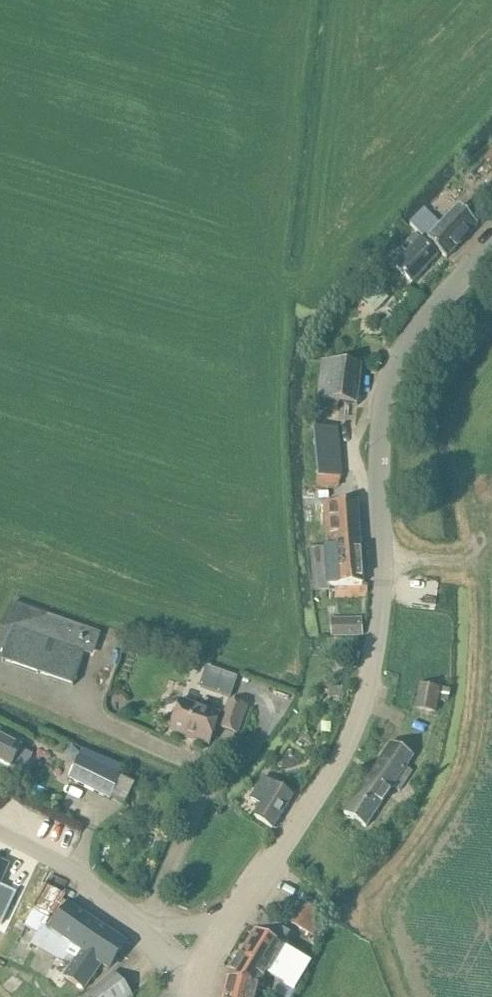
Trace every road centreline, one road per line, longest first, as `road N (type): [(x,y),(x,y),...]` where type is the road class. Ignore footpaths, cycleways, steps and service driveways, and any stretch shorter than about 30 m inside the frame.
road 1 (unclassified): [(187,941),(222,925),(246,901),(348,744),(372,673),(380,614),(380,441),(388,391),(412,335),(491,247)]
road 2 (unclassified): [(187,941),(145,927),(70,867),(0,832)]

